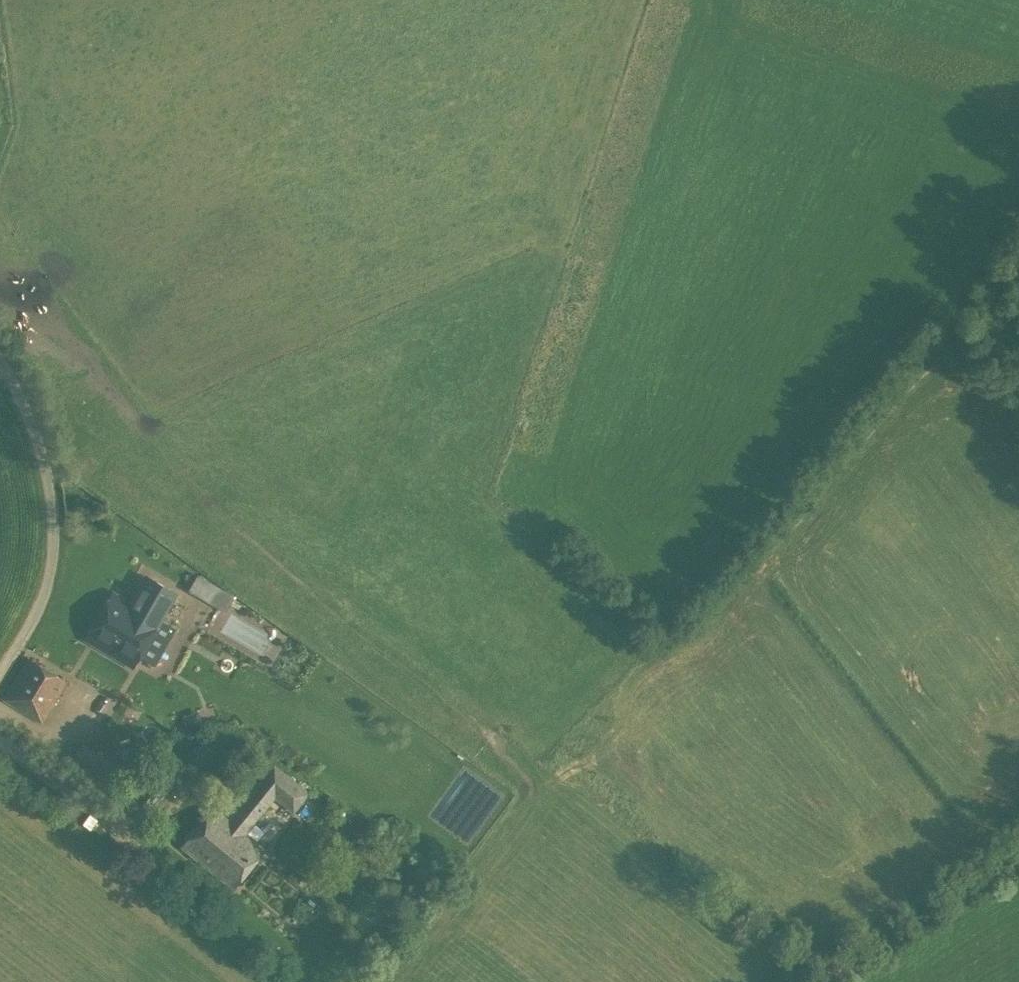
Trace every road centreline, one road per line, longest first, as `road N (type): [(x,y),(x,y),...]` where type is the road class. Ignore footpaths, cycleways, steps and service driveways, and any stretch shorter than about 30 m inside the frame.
road 1 (unclassified): [(0,660),(52,567),(48,451),(0,341)]

